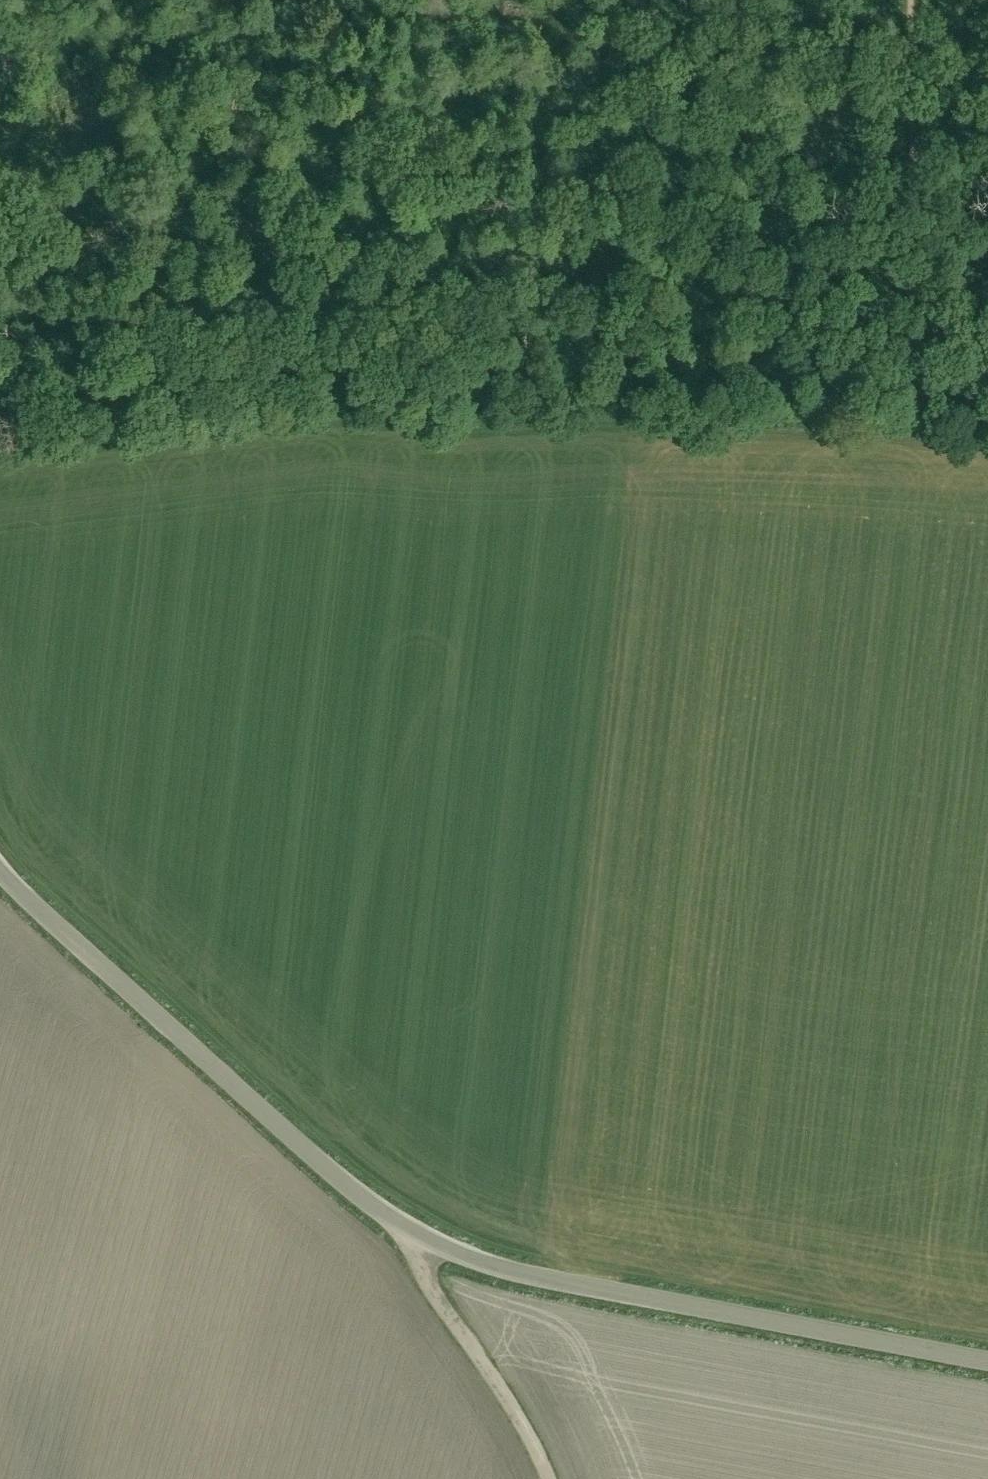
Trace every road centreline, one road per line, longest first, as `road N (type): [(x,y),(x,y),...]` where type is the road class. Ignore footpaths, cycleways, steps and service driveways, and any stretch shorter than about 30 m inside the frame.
road 1 (unclassified): [(987,1364),(543,1281),(441,1247),(368,1204),(295,1143),(0,873)]
road 2 (track): [(402,1227),(408,1253),(493,1378),(549,1478)]

